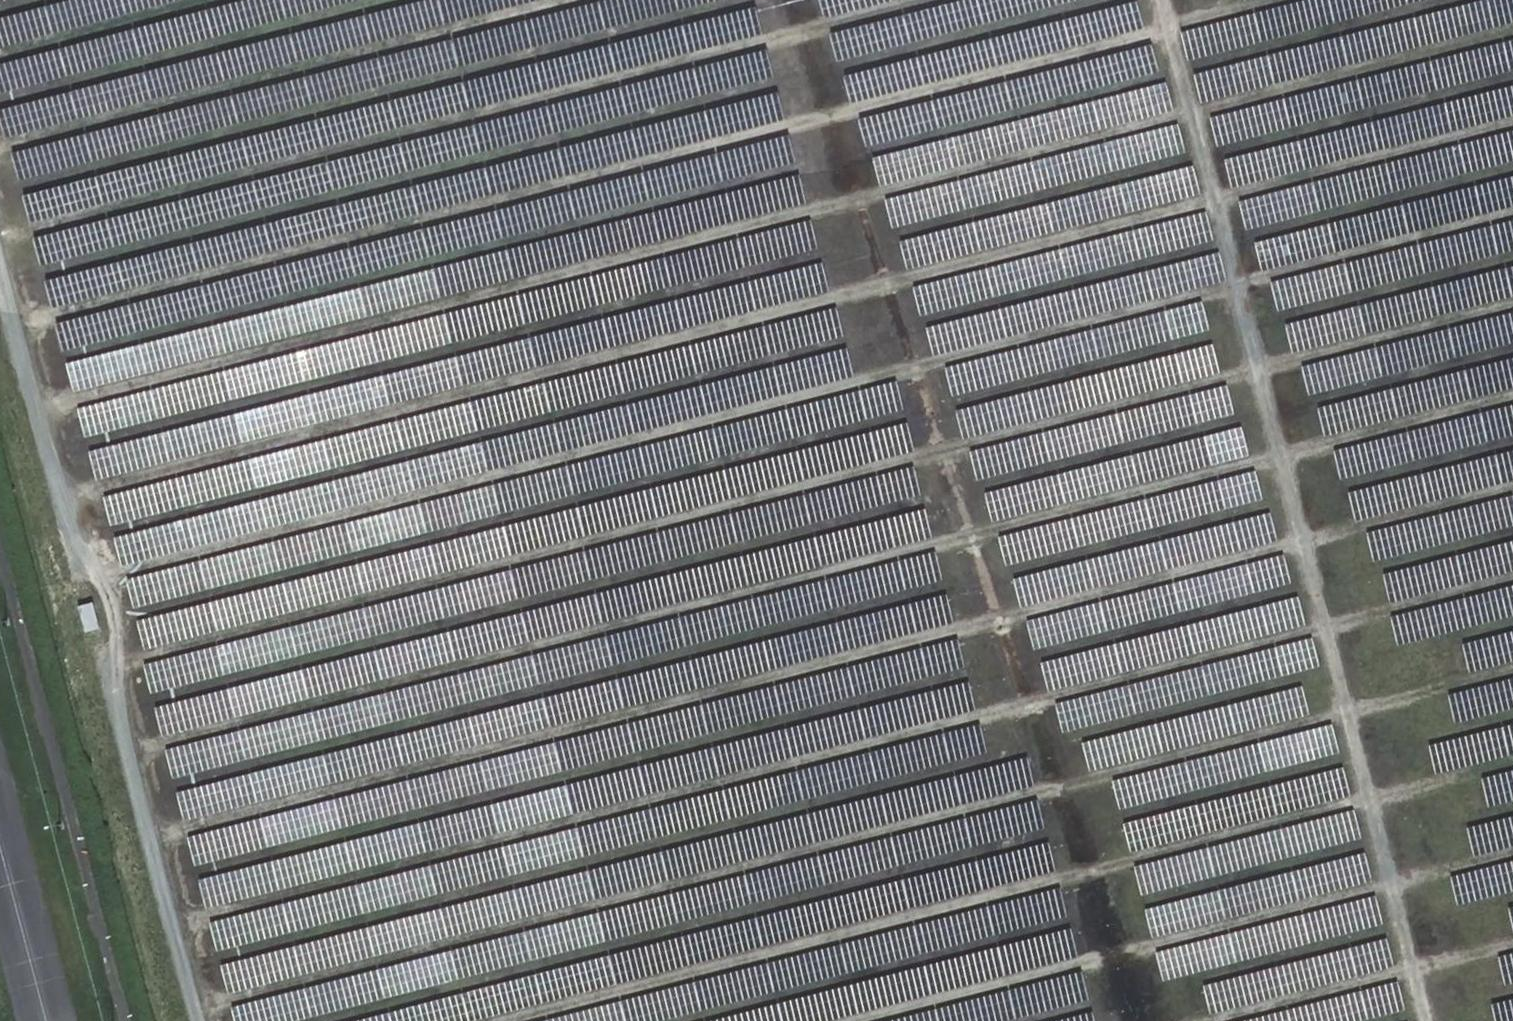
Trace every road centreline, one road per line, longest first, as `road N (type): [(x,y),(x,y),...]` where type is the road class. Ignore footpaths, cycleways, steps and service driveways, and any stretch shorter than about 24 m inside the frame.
road 1 (track): [(38,401),(1512,29)]
road 2 (track): [(1512,125),(61,492)]
road 3 (track): [(1512,213),(97,577)]
road 4 (track): [(1512,304),(114,665)]
road 5 (track): [(1512,396),(134,751)]
road 6 (track): [(1512,488),(157,838)]
road 7 (track): [(179,923),(1512,579)]
road 8 (track): [(1512,671),(202,1008)]
road 9 (track): [(1277,0),(17,325)]
road 10 (track): [(1423,1020),(1162,0)]
road 11 (track): [(1512,762),(506,1020)]
road 12 (track): [(0,236),(930,0)]
road 13 (track): [(0,262),(82,559),(116,611),(114,690),(205,1020)]
road 14 (track): [(1512,854),(862,1020)]
road 15 (track): [(0,145),(573,0)]
road 16 (track): [(1512,947),(1222,1020)]
road 17 (track): [(0,54),(212,0)]

